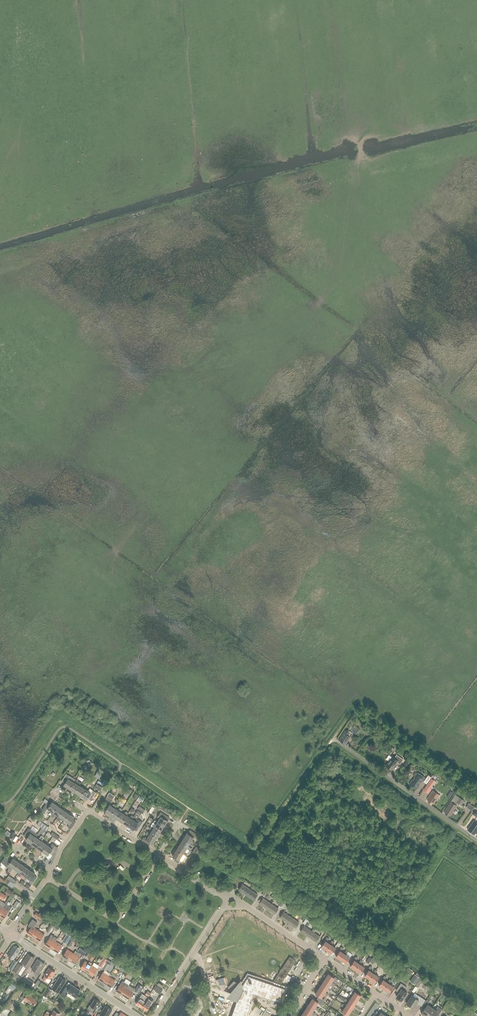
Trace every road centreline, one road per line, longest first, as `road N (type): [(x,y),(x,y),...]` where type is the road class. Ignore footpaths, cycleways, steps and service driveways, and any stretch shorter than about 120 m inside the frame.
road 1 (residential): [(476,841),(337,741)]
road 2 (tertiary): [(137,1015),(10,935)]
road 3 (residential): [(223,908),(155,1015)]

